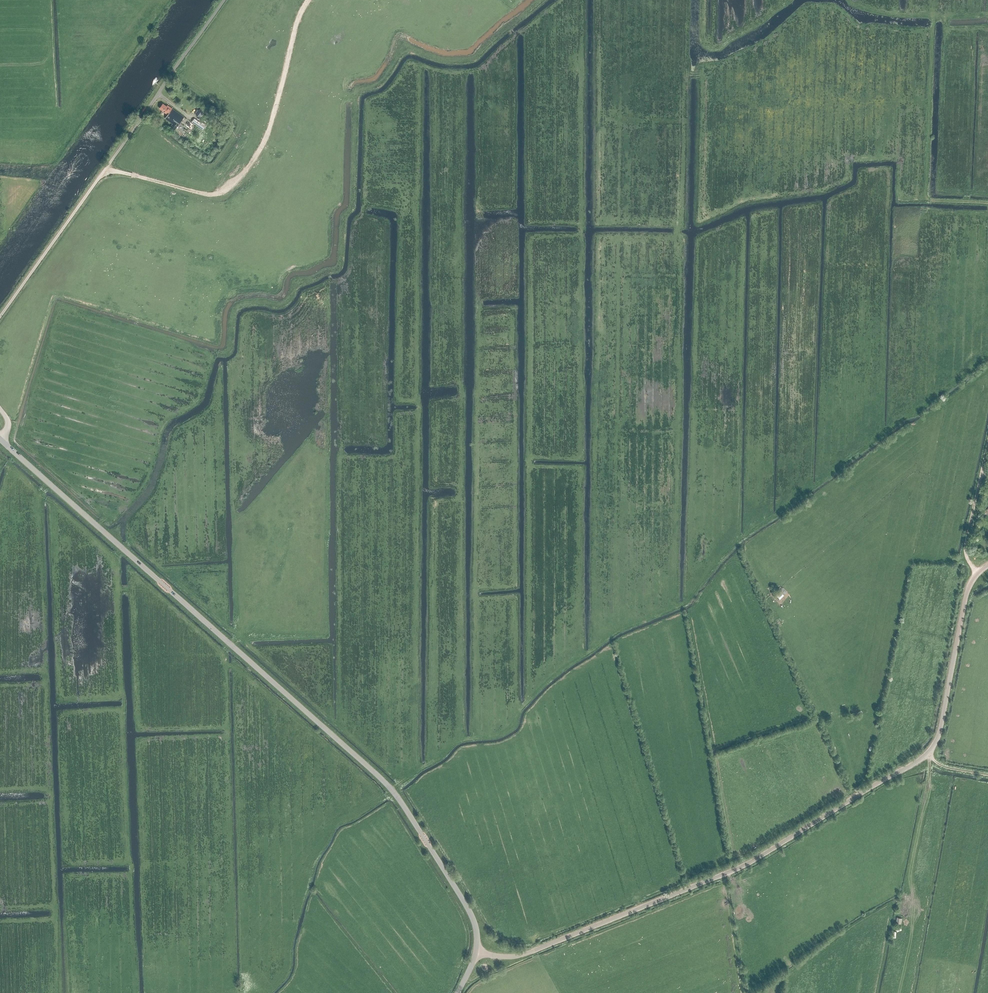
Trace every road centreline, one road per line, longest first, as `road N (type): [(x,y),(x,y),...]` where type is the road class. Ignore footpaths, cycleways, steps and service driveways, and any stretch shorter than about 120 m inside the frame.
road 1 (tertiary): [(476,952),(469,910),(392,791),(1,440)]
road 2 (unclassified): [(987,566),(967,589),(937,742),(925,757),(720,878),(526,954),(476,952)]
road 3 (unclassified): [(225,0),(0,318)]

